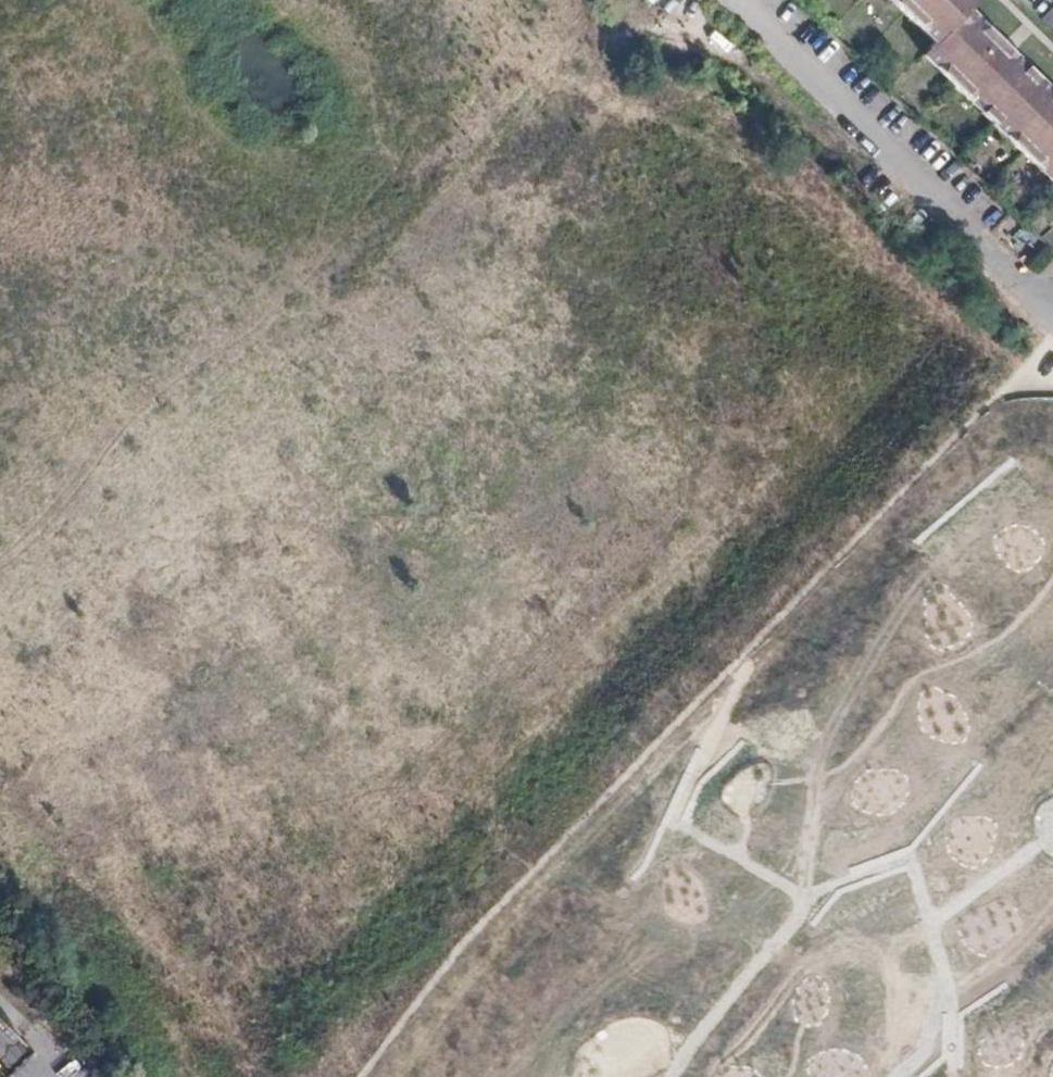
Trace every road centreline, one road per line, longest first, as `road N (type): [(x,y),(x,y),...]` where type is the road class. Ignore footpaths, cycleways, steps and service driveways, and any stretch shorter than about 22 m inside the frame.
road 1 (unclassified): [(1052,316),(744,0)]

